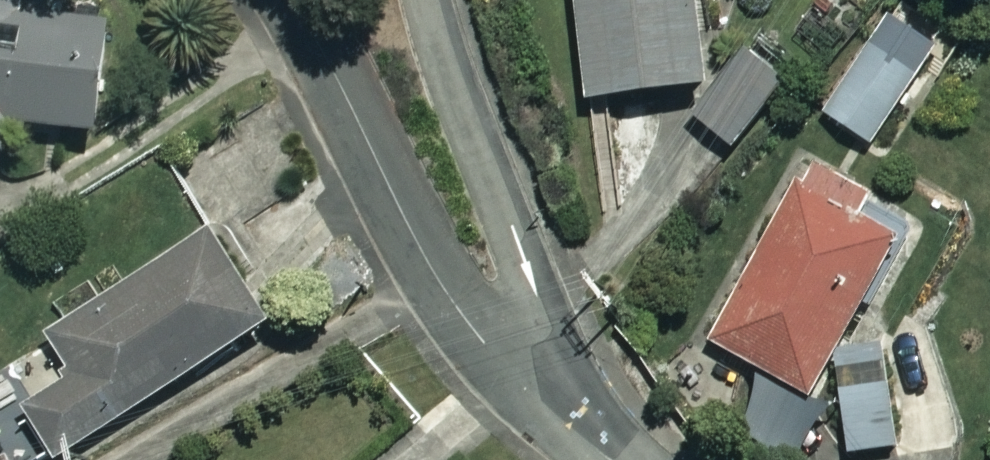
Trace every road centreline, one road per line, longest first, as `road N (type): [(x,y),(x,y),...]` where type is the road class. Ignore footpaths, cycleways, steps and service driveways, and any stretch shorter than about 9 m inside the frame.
road 1 (residential): [(525,362),(472,325),(439,284),(365,136),(284,0)]
road 2 (residential): [(430,0),(520,268),(525,362)]
road 3 (residential): [(525,362),(567,422),(611,459)]

